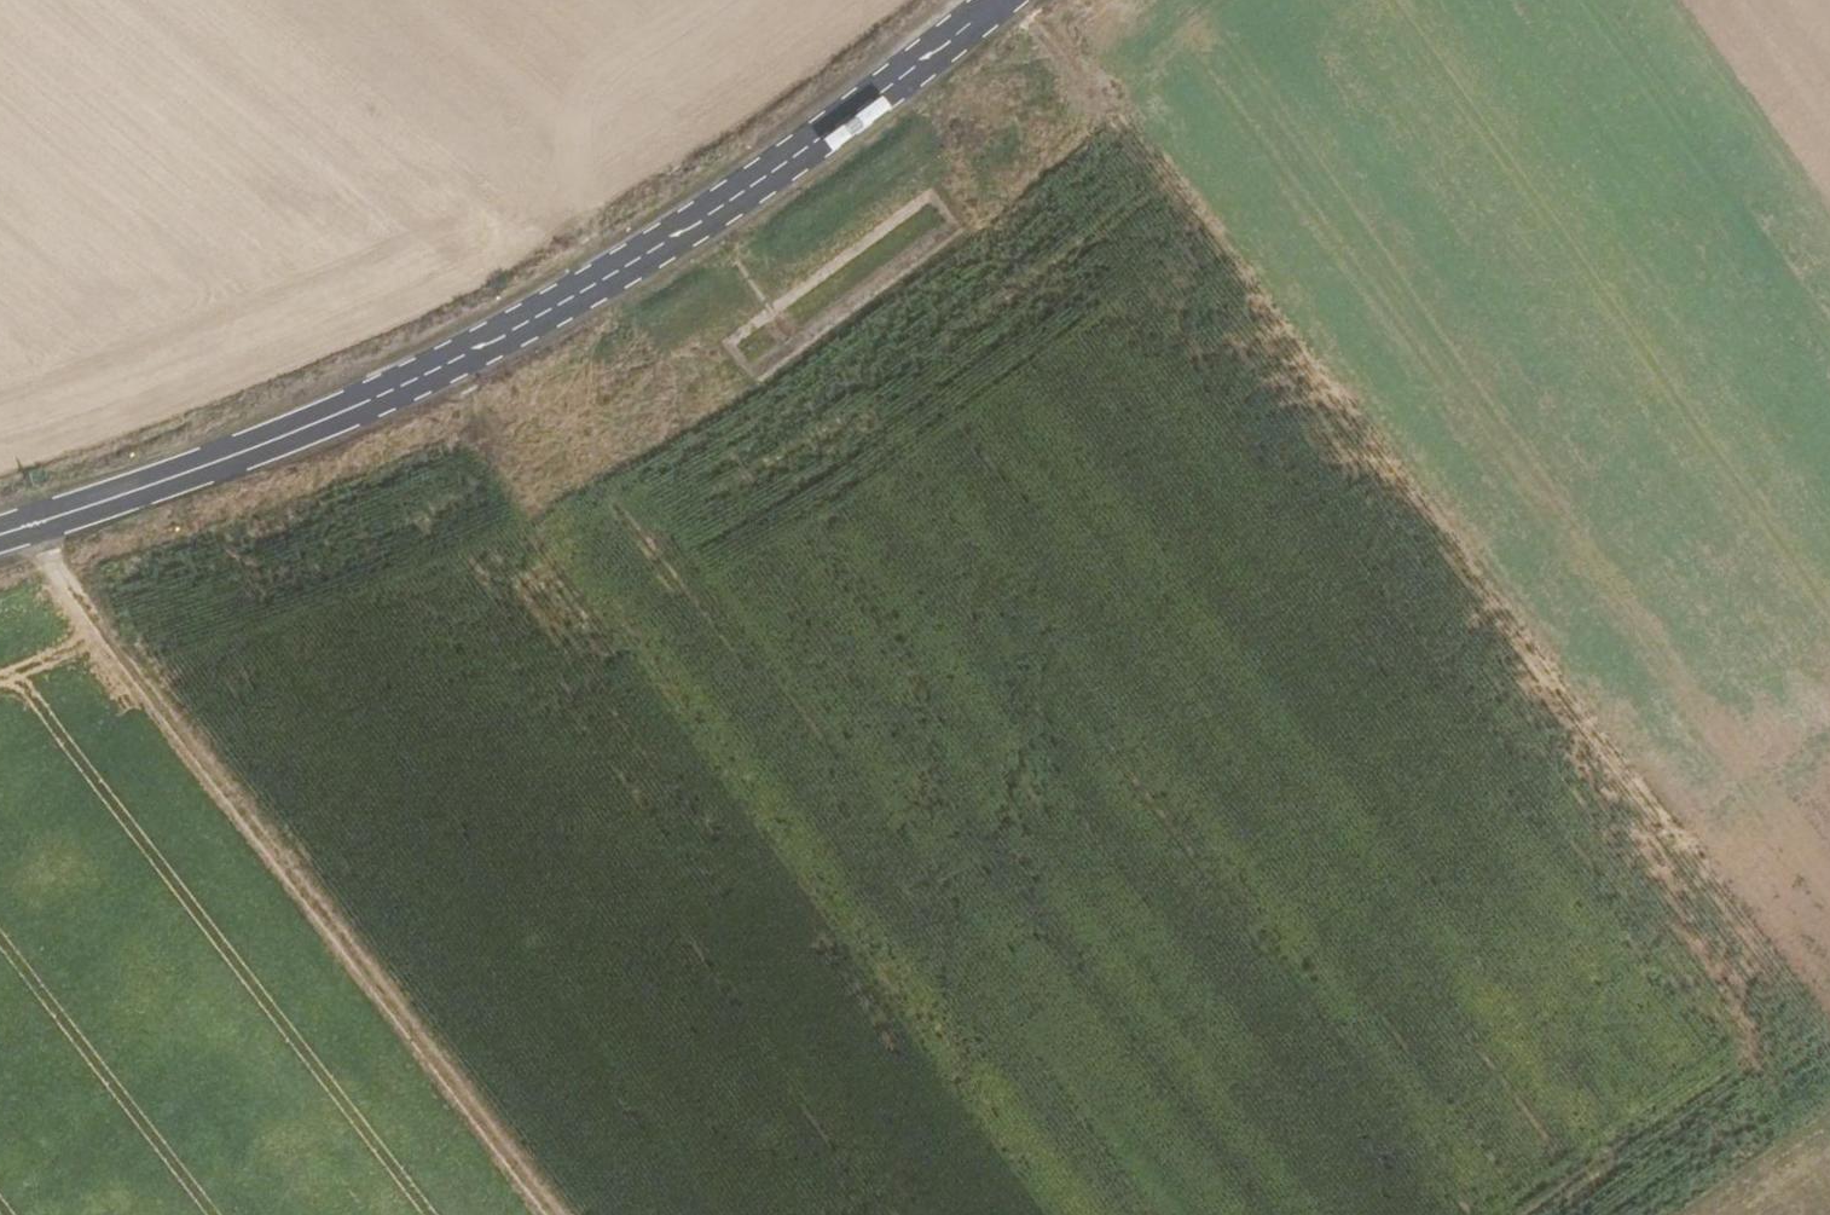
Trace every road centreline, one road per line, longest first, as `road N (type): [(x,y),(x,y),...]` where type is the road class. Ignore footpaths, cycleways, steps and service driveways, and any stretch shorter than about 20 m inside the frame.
road 1 (primary): [(0,534),(239,454),(413,383),(509,334),(728,203),(994,0)]

